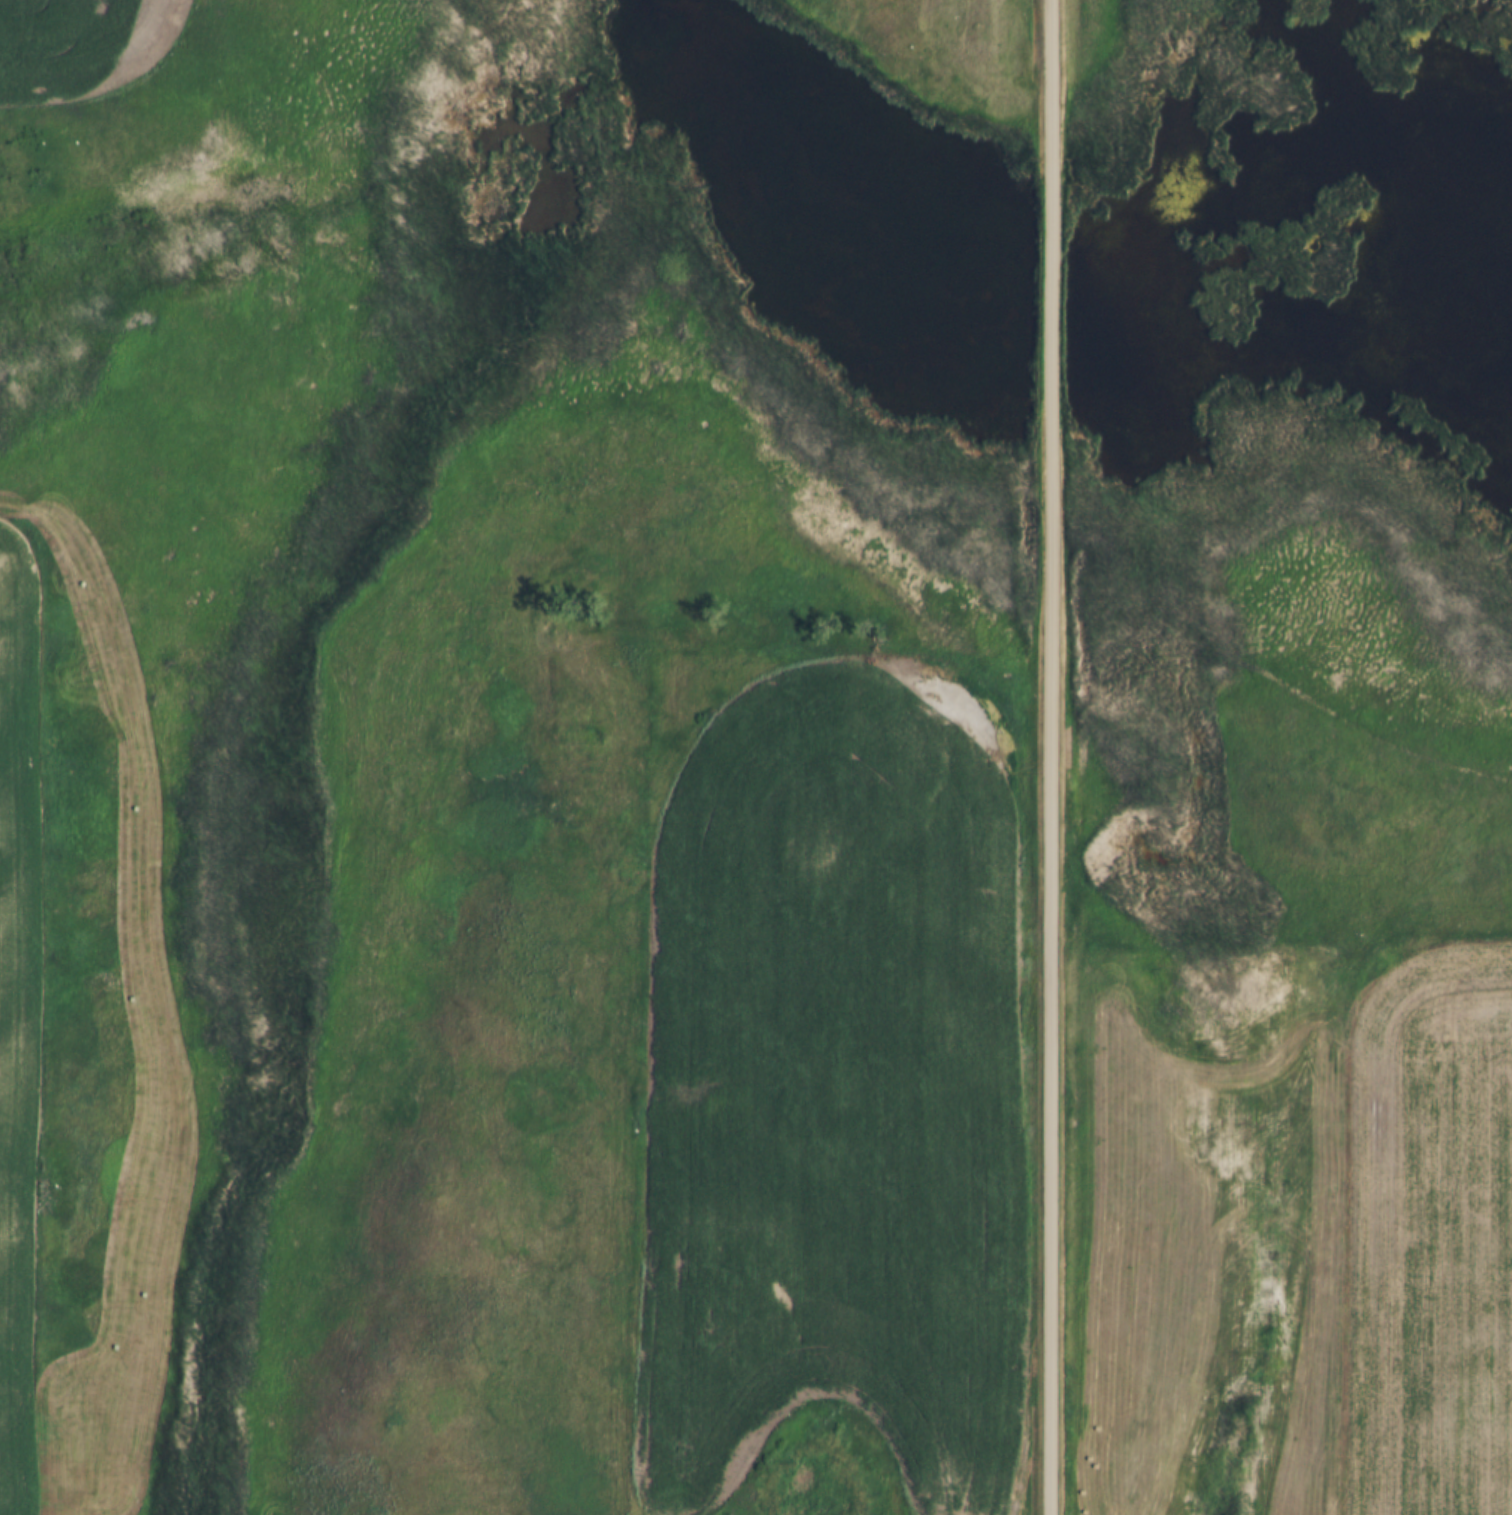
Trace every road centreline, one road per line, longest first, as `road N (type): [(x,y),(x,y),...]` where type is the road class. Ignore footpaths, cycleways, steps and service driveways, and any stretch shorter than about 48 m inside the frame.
road 1 (residential): [(1047,0),(1046,1514)]

